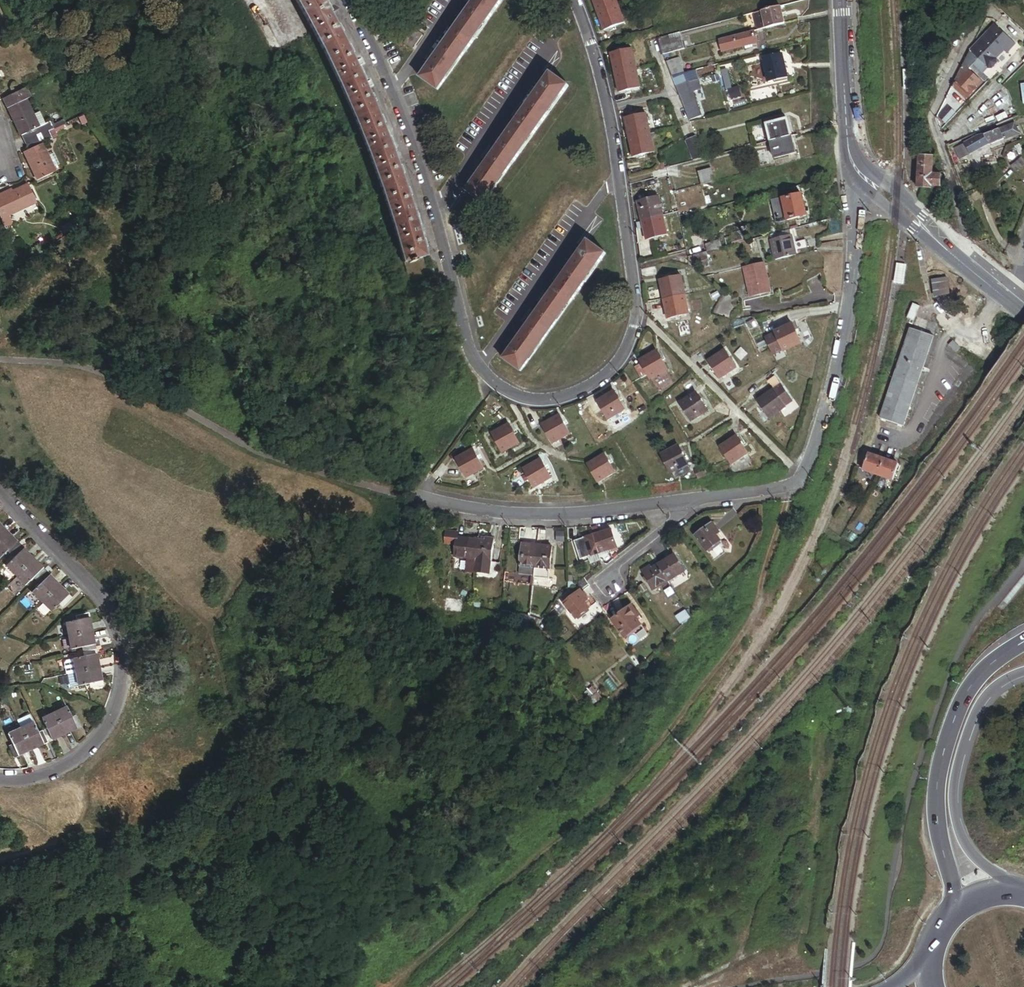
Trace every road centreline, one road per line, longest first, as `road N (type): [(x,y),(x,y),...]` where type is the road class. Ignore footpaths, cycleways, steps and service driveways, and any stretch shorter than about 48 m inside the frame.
road 1 (residential): [(694,500),(758,496),(803,475),(838,368),(862,173)]
road 2 (residential): [(0,783),(43,779),(78,765),(118,710),(125,674),(120,631),(96,589),(0,491)]
road 3 (residential): [(478,366),(509,394),(537,400),(582,389),(612,370),(638,312),(616,173)]
road 4 (trunk): [(1023,641),(979,675),(944,752),(937,820),(958,908)]
road 5 (residential): [(408,494),(511,514),(694,500)]
road 6 (trunk): [(1023,893),(972,852),(955,798),(983,704),(1023,674)]
road 7 (residential): [(478,366),(616,173)]
road 8 (residential): [(434,205),(577,16)]
road 9 (tertiary): [(862,173),(1015,306)]
road 10 (tertiary): [(840,0),(845,128),(862,173)]
road 11 (residential): [(434,205),(478,366)]
road 12 (residential): [(616,173),(577,16)]
road 13 (residential): [(392,85),(434,205)]

